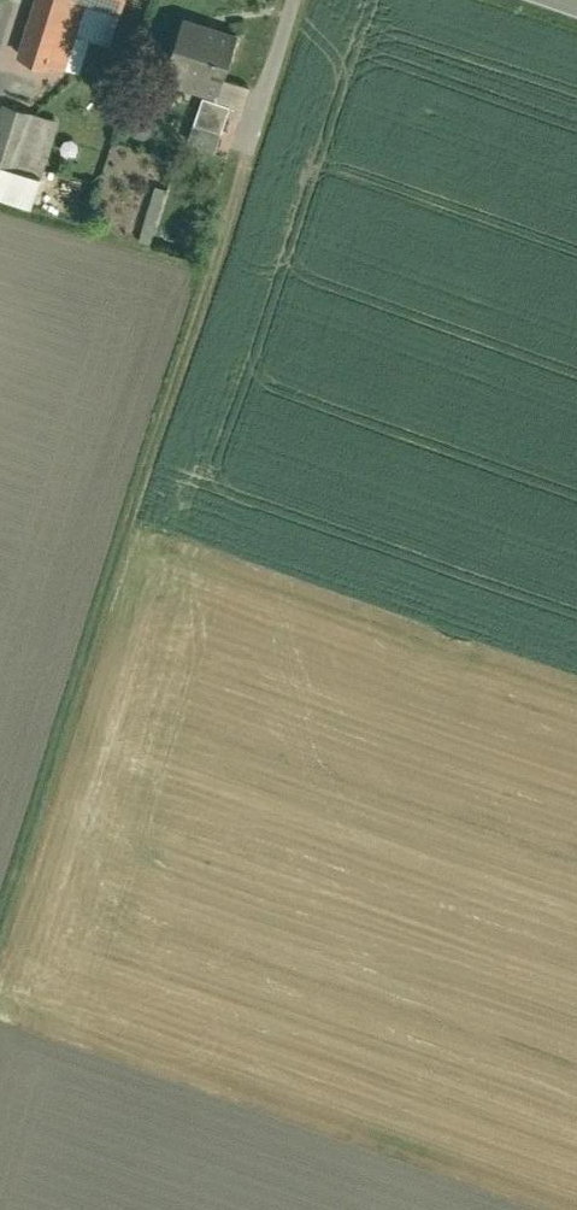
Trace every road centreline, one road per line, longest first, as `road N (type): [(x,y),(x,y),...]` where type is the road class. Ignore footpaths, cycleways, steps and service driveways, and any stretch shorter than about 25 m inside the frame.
road 1 (track): [(295,0),(221,261),(0,941)]

